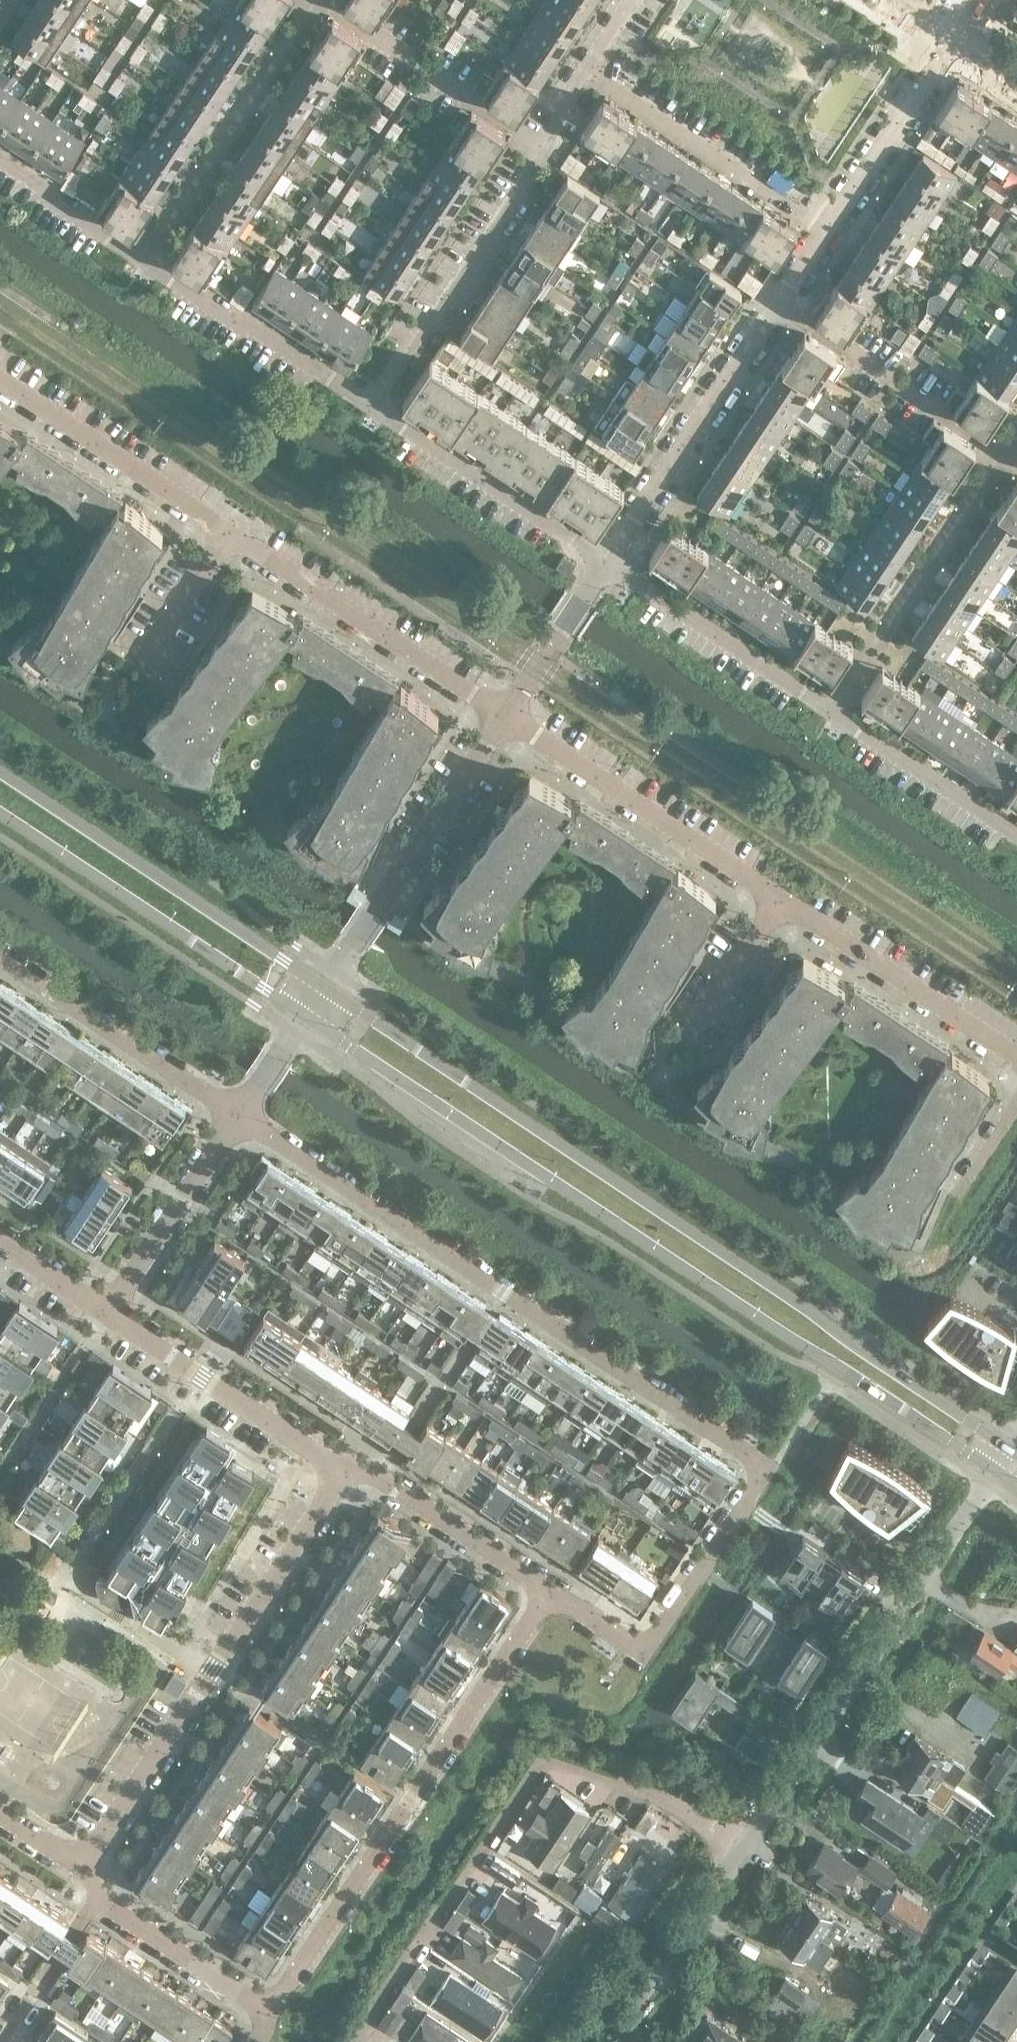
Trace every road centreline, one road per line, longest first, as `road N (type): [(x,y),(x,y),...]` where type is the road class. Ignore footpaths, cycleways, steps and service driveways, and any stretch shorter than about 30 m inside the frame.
road 1 (residential): [(546,1590),(635,1645),(652,1641),(765,1467),(237,1117)]
road 2 (secondary): [(1012,1451),(327,988)]
road 3 (secondary): [(308,1018),(998,1473)]
road 4 (residential): [(1016,1060),(508,717)]
road 5 (residential): [(508,717),(0,377)]
road 6 (residential): [(352,2041),(542,1768),(556,1764),(667,1801),(747,1850)]
road 7 (residential): [(267,2013),(546,1590)]
road 8 (residential): [(83,1870),(345,1473)]
road 9 (unclassified): [(747,1850),(998,1473)]
road 10 (residential): [(376,407),(0,158)]
road 11 (secondary): [(327,988),(0,772)]
road 12 (secondary): [(0,813),(308,1018)]
road 13 (residential): [(327,988),(508,717)]
road 14 (unclassified): [(376,407),(543,146)]
road 15 (residential): [(605,563),(779,307)]
road 16 (residential): [(834,717),(998,455)]
road 17 (unclassified): [(827,232),(583,73)]
road 18 (residential): [(345,1473),(107,1311)]
road 19 (residential): [(237,1117),(0,959)]
road 20 (residential): [(605,563),(376,407)]
road 21 (residential): [(834,717),(605,563)]
road 22 (unclassified): [(543,146),(322,0)]
road 23 (unclassified): [(998,455),(779,307)]
road 24 (residential): [(827,232),(963,36)]
road 25 (residential): [(546,1590),(382,1481),(345,1473)]
road 26 (residential): [(107,1311),(237,1117)]
road 27 (unclassified): [(619,2041),(747,1850)]
road 28 (residential): [(1016,838),(834,717)]
road 29 (residential): [(267,2013),(99,1899)]
road 30 (residential): [(508,717),(605,563)]
road 31 (residential): [(99,1899),(4,2041)]
road 32 (residential): [(107,1311),(0,1240)]
road 33 (residential): [(237,1117),(308,1018)]

